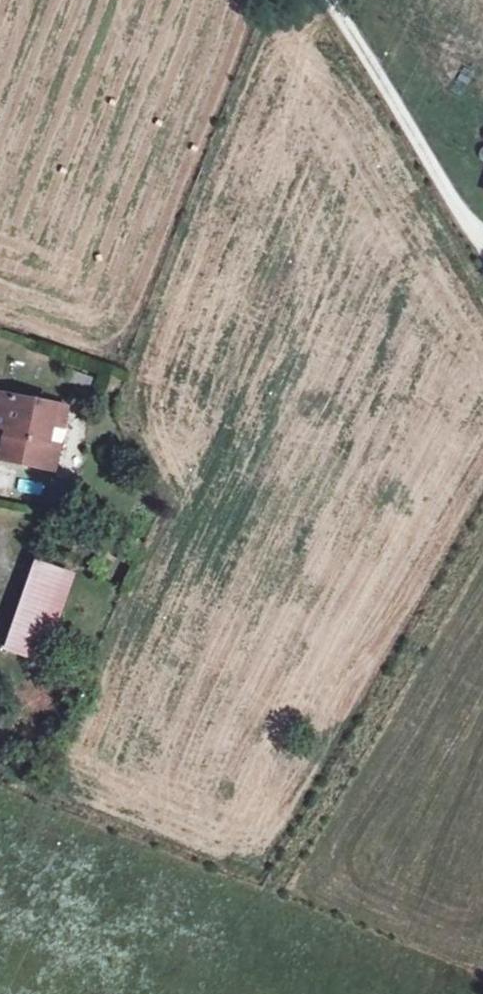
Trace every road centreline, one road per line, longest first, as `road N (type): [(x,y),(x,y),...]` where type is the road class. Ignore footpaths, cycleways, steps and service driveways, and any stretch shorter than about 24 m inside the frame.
road 1 (track): [(326,0),(482,245)]

